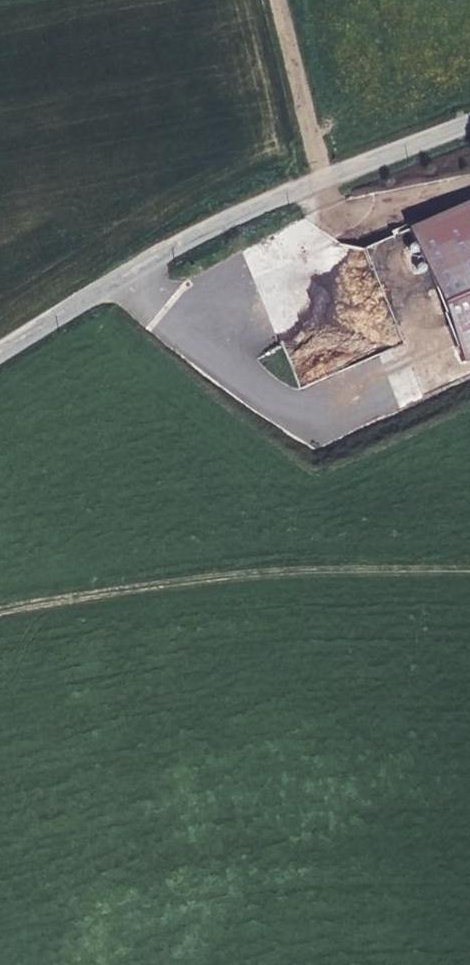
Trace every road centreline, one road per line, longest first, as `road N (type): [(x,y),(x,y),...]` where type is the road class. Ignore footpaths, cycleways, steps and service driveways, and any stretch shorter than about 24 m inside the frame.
road 1 (unclassified): [(469,122),(217,222),(0,358)]

